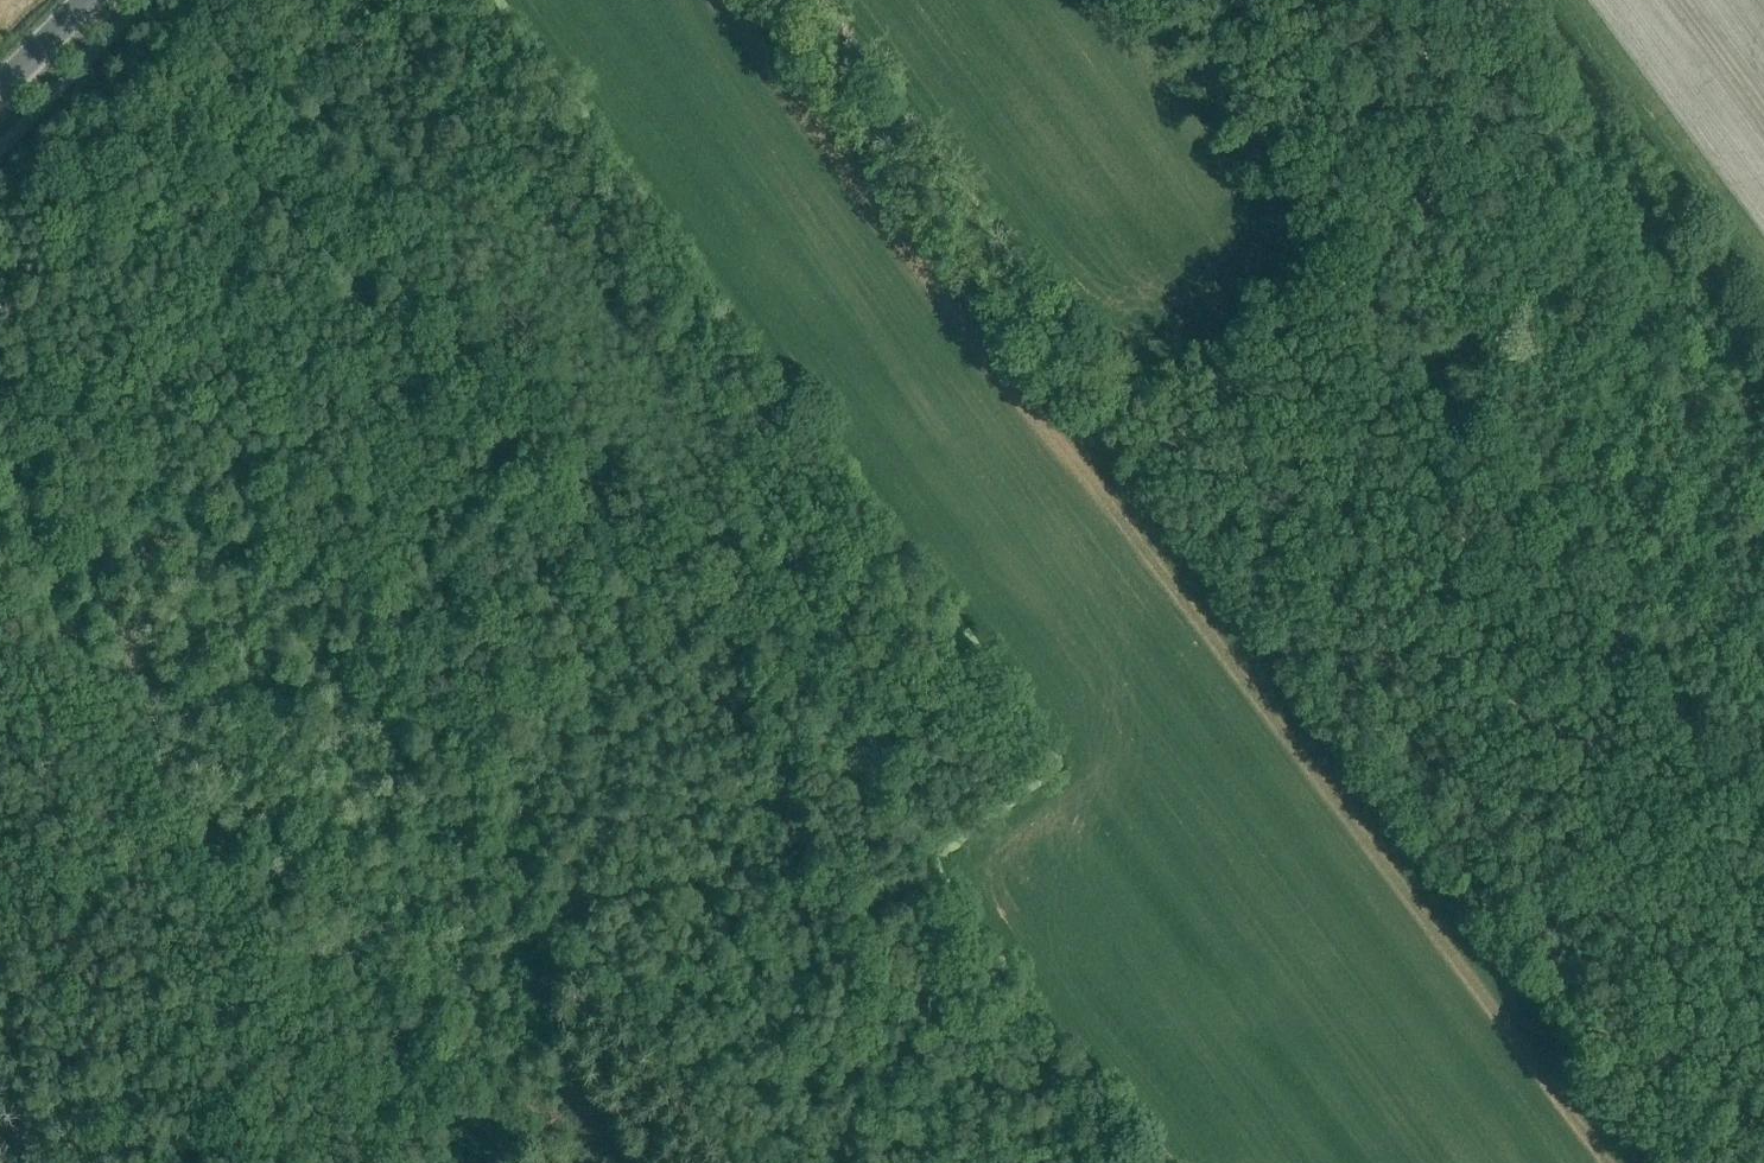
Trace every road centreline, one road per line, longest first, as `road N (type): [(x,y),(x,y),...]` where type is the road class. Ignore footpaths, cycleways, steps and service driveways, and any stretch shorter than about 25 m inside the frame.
road 1 (tertiary): [(0,94),(91,0)]

